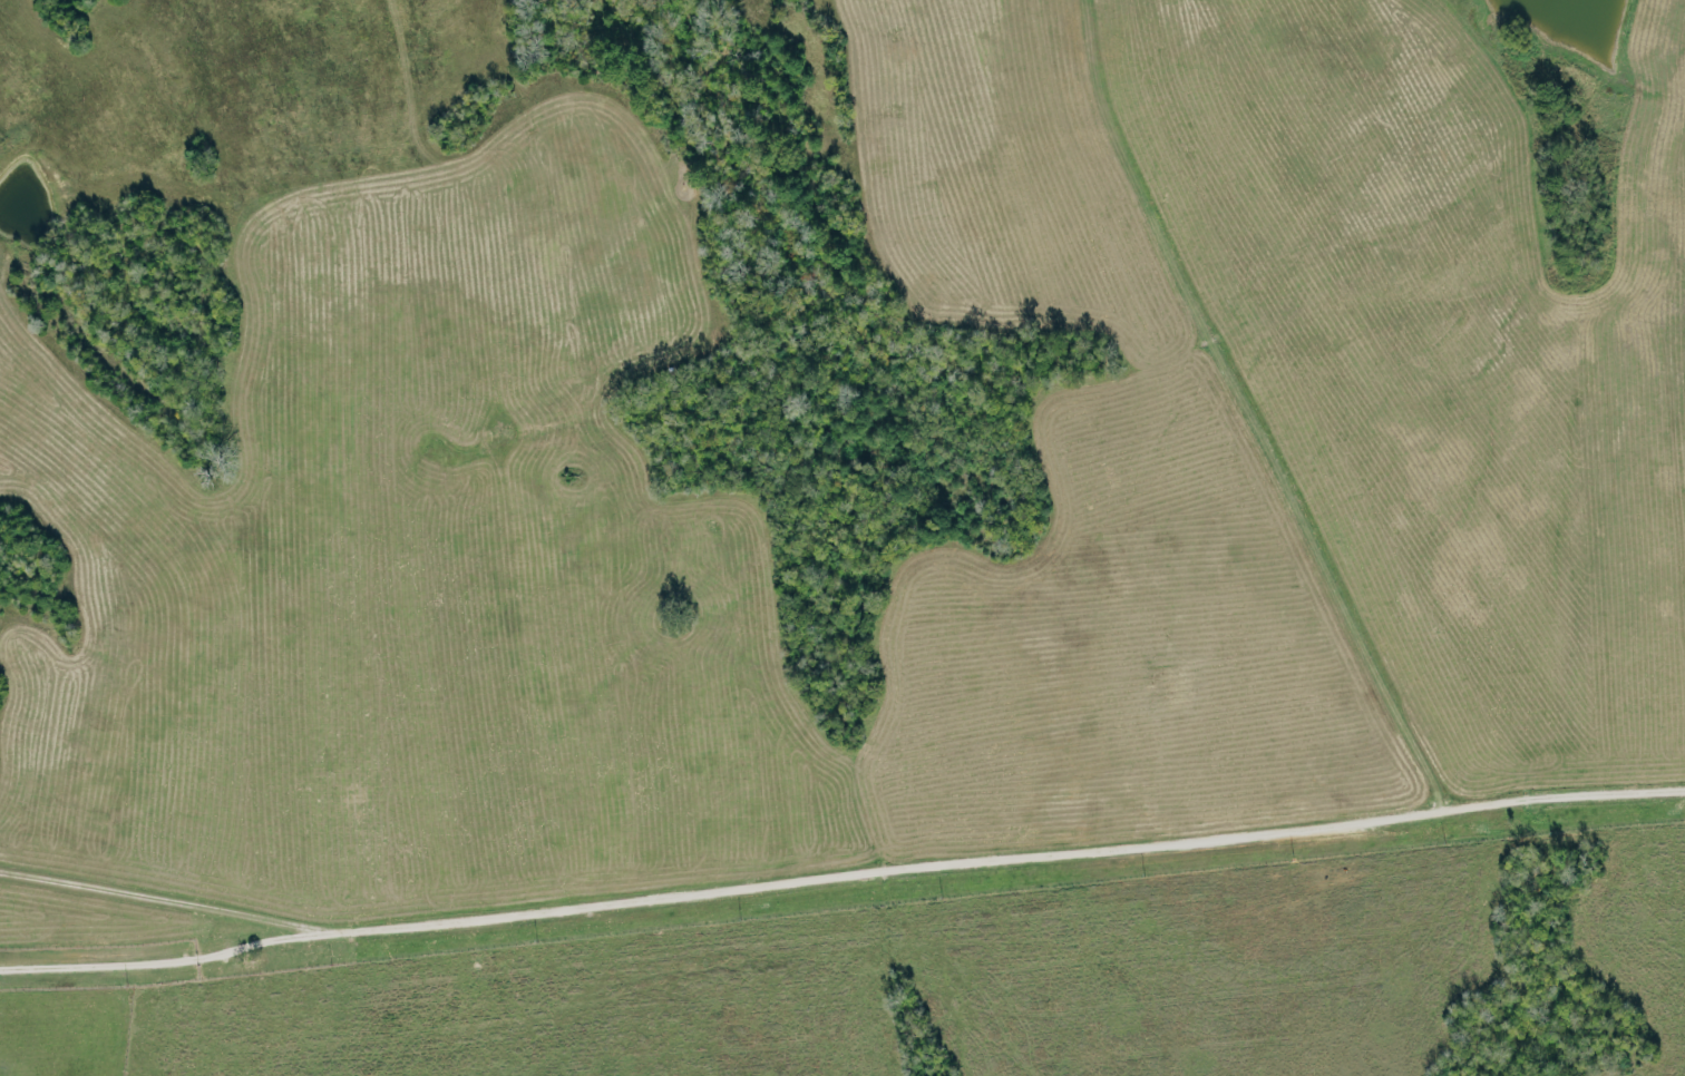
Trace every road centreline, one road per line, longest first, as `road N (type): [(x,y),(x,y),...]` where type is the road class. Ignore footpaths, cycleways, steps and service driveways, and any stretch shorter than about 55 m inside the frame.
road 1 (residential): [(0,966),(525,914),(1522,798),(1684,791)]

